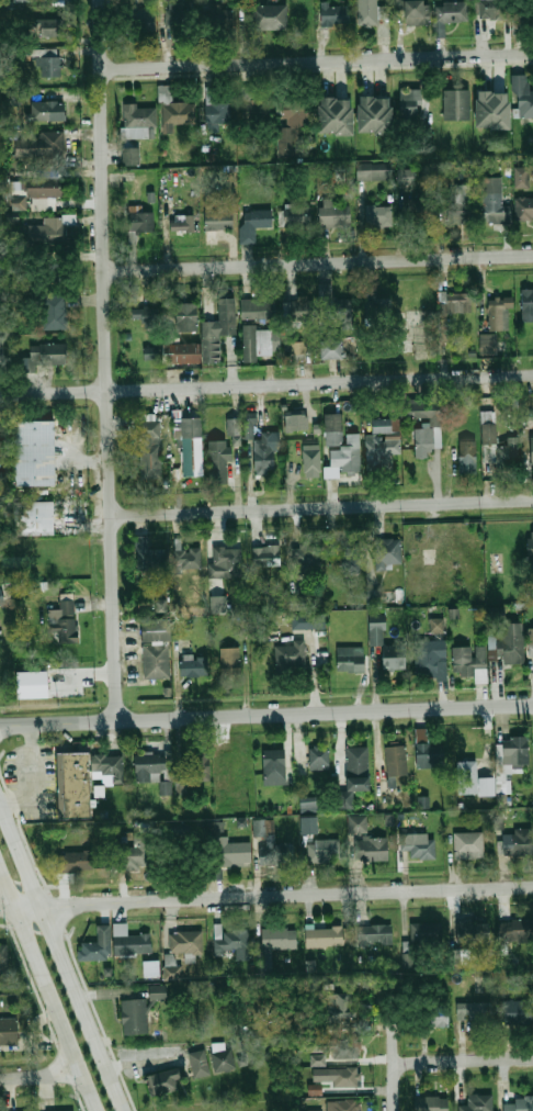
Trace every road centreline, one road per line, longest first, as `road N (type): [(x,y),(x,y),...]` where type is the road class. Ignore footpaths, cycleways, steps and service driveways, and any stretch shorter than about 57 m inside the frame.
road 1 (residential): [(118,717),(101,0)]
road 2 (residential): [(532,376),(0,397)]
road 3 (residential): [(0,909),(532,889)]
road 4 (residential): [(0,721),(532,704)]
road 5 (residential): [(102,70),(532,54)]
road 6 (residential): [(106,272),(532,258)]
road 7 (residential): [(113,517),(532,501)]
road 8 (tertiary): [(123,1110),(0,807)]
road 9 (tertiary): [(0,870),(99,1110)]
road 10 (residential): [(395,1065),(532,1061)]
road 11 (residential): [(395,1110),(393,988)]

